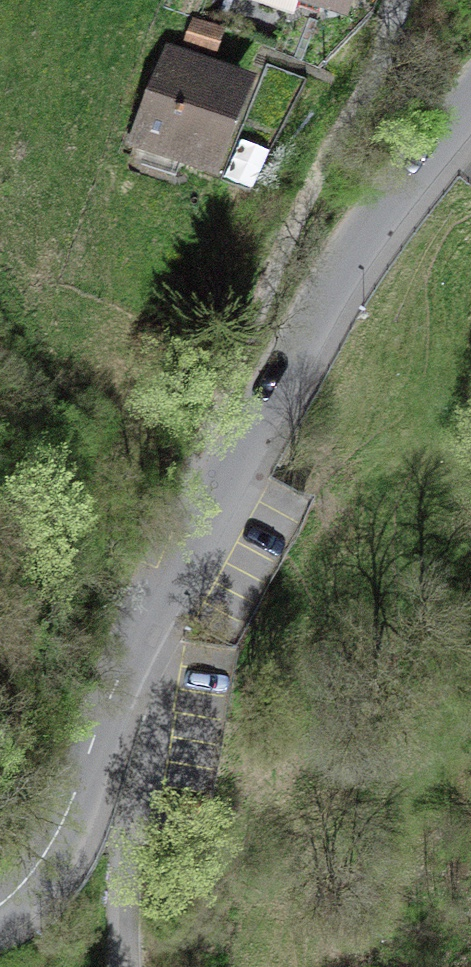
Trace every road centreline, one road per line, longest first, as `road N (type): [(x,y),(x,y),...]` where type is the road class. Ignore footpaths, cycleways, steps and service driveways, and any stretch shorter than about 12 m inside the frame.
road 1 (residential): [(420,0),(400,58),(286,250),(260,331),(244,443)]
road 2 (unclassified): [(470,126),(244,443)]
road 3 (residential): [(141,966),(156,659)]
road 4 (unclassified): [(156,659),(75,833),(28,894),(0,910)]
road 5 (unclassified): [(244,443),(156,659)]

